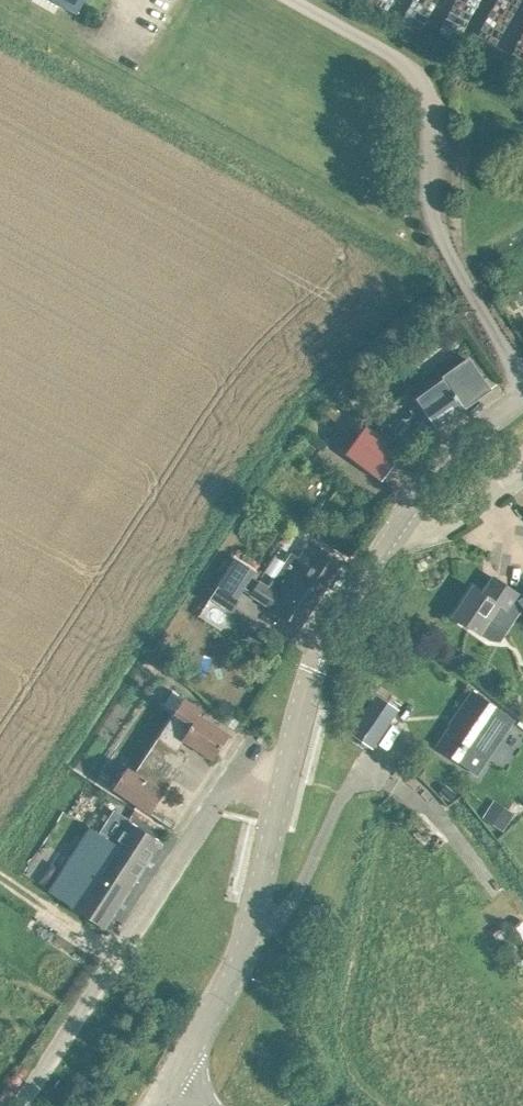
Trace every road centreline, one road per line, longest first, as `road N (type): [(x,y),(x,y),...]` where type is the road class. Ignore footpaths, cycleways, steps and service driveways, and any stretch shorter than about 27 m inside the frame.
road 1 (unclassified): [(522,377),(435,223),(431,110),(416,74),(290,0)]
road 2 (tertiary): [(283,780),(313,673),(384,548),(452,456),(522,400)]
road 3 (residential): [(16,1105),(242,765),(283,780)]
road 4 (tertiary): [(178,1071),(244,959),(283,780)]

